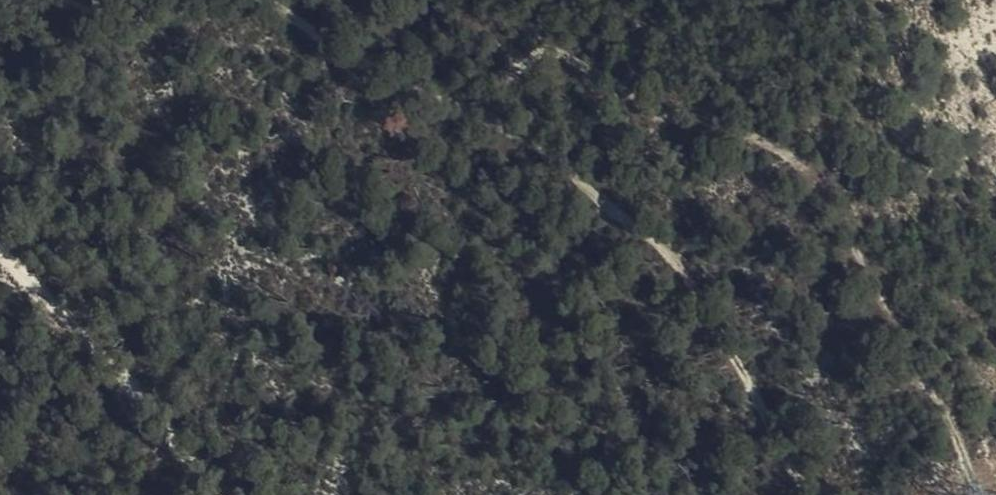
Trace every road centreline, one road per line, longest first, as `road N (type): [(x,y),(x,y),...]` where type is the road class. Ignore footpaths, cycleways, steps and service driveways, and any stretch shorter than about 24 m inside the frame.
road 1 (track): [(428,102),(588,57),(778,132),(995,494)]
road 2 (track): [(257,0),(428,102),(508,134),(688,264),(828,494)]
road 3 (track): [(195,494),(0,250)]

